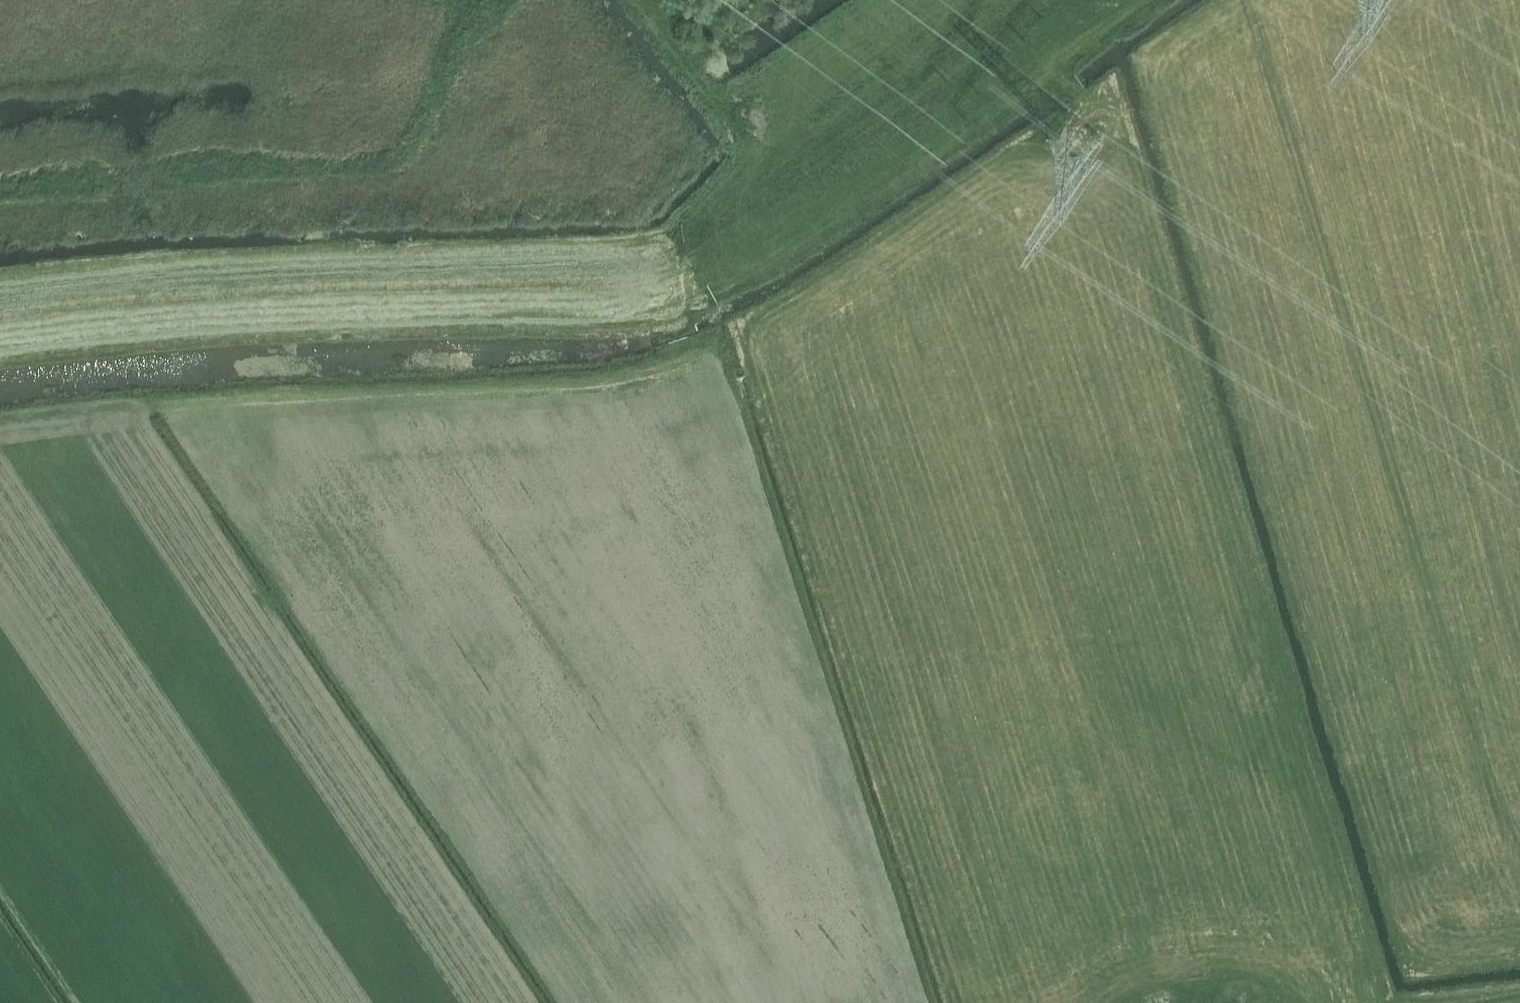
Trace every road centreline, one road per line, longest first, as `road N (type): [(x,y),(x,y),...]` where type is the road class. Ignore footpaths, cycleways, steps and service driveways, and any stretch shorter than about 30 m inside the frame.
road 1 (track): [(480,15),(411,131),(367,166),(151,176),(0,195)]
road 2 (track): [(752,152),(641,0)]

